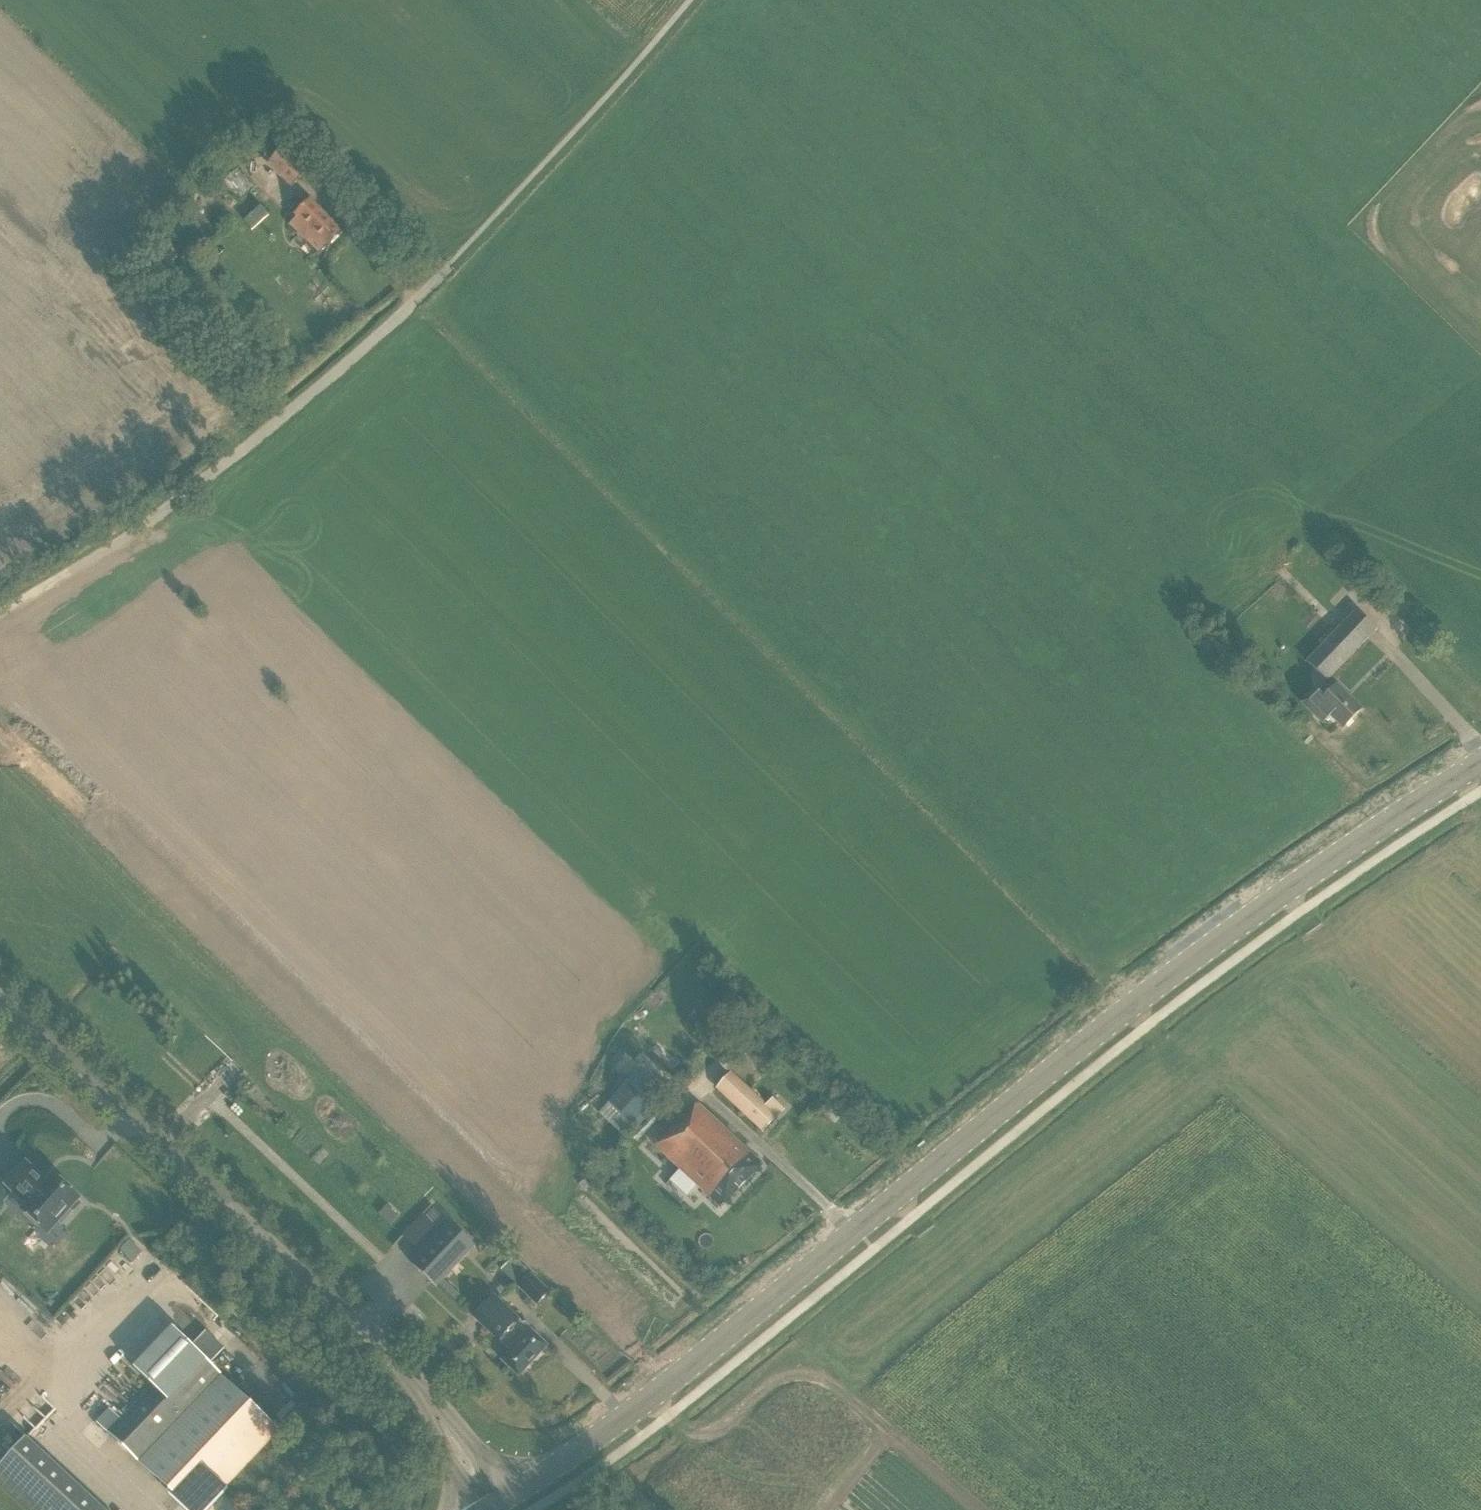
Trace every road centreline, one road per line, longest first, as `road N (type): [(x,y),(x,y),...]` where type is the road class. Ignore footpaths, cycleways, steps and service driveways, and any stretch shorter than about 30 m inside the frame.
road 1 (tertiary): [(508,1497),(659,1392),(1173,976),(1480,763)]
road 2 (unclassified): [(430,1403),(0,1002)]
road 3 (unclassified): [(0,616),(161,514),(448,271)]
road 4 (unclassified): [(508,1497),(430,1403)]
road 5 (unclassified): [(430,1403),(428,1418),(477,1509)]

